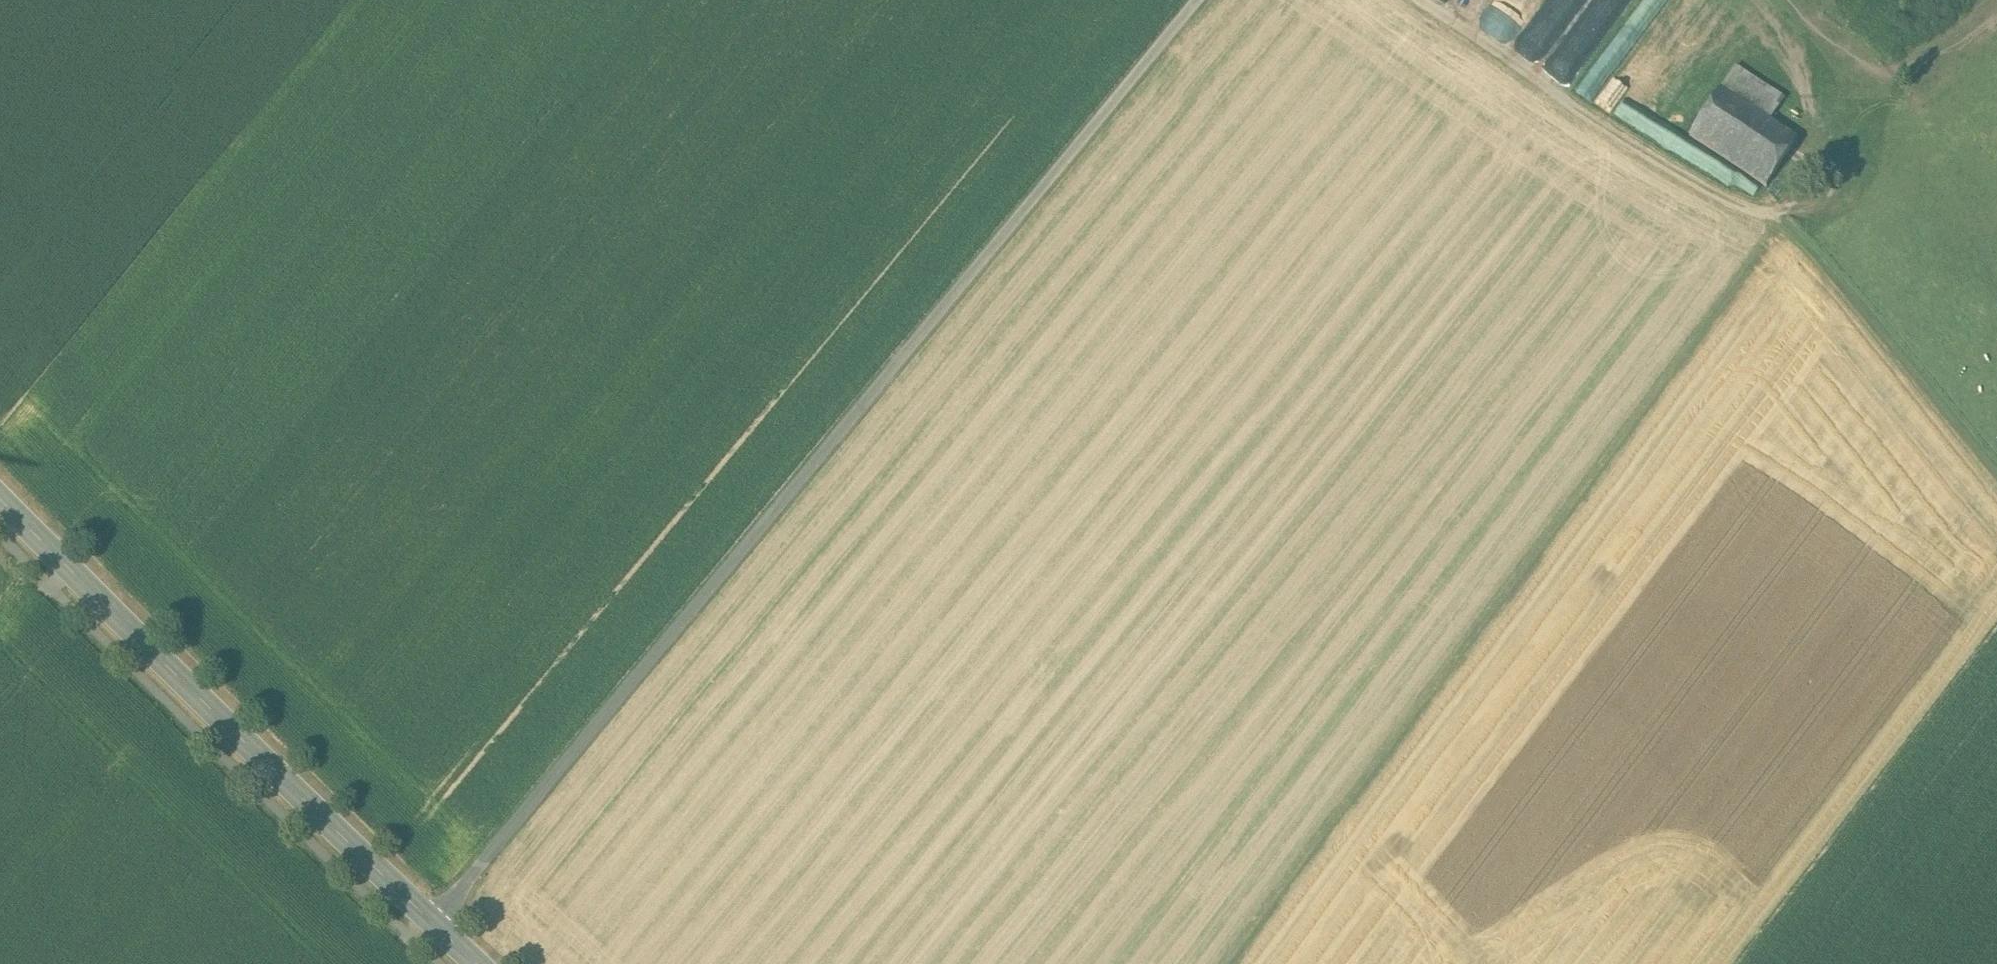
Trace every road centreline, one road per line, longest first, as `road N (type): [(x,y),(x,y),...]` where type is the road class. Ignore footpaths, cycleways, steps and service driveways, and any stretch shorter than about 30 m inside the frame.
road 1 (track): [(1781,219),(1222,963)]
road 2 (tertiary): [(0,498),(478,963)]
road 3 (track): [(1996,479),(1781,219)]

